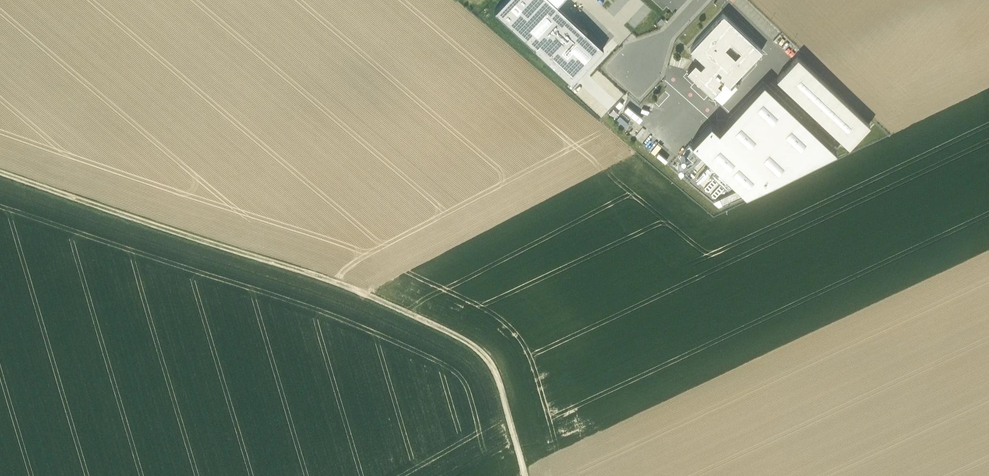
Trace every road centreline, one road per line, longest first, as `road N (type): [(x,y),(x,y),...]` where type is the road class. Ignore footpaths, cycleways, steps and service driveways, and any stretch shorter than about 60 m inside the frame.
road 1 (track): [(527,475),(505,394),(475,341),(351,285),(0,168)]

